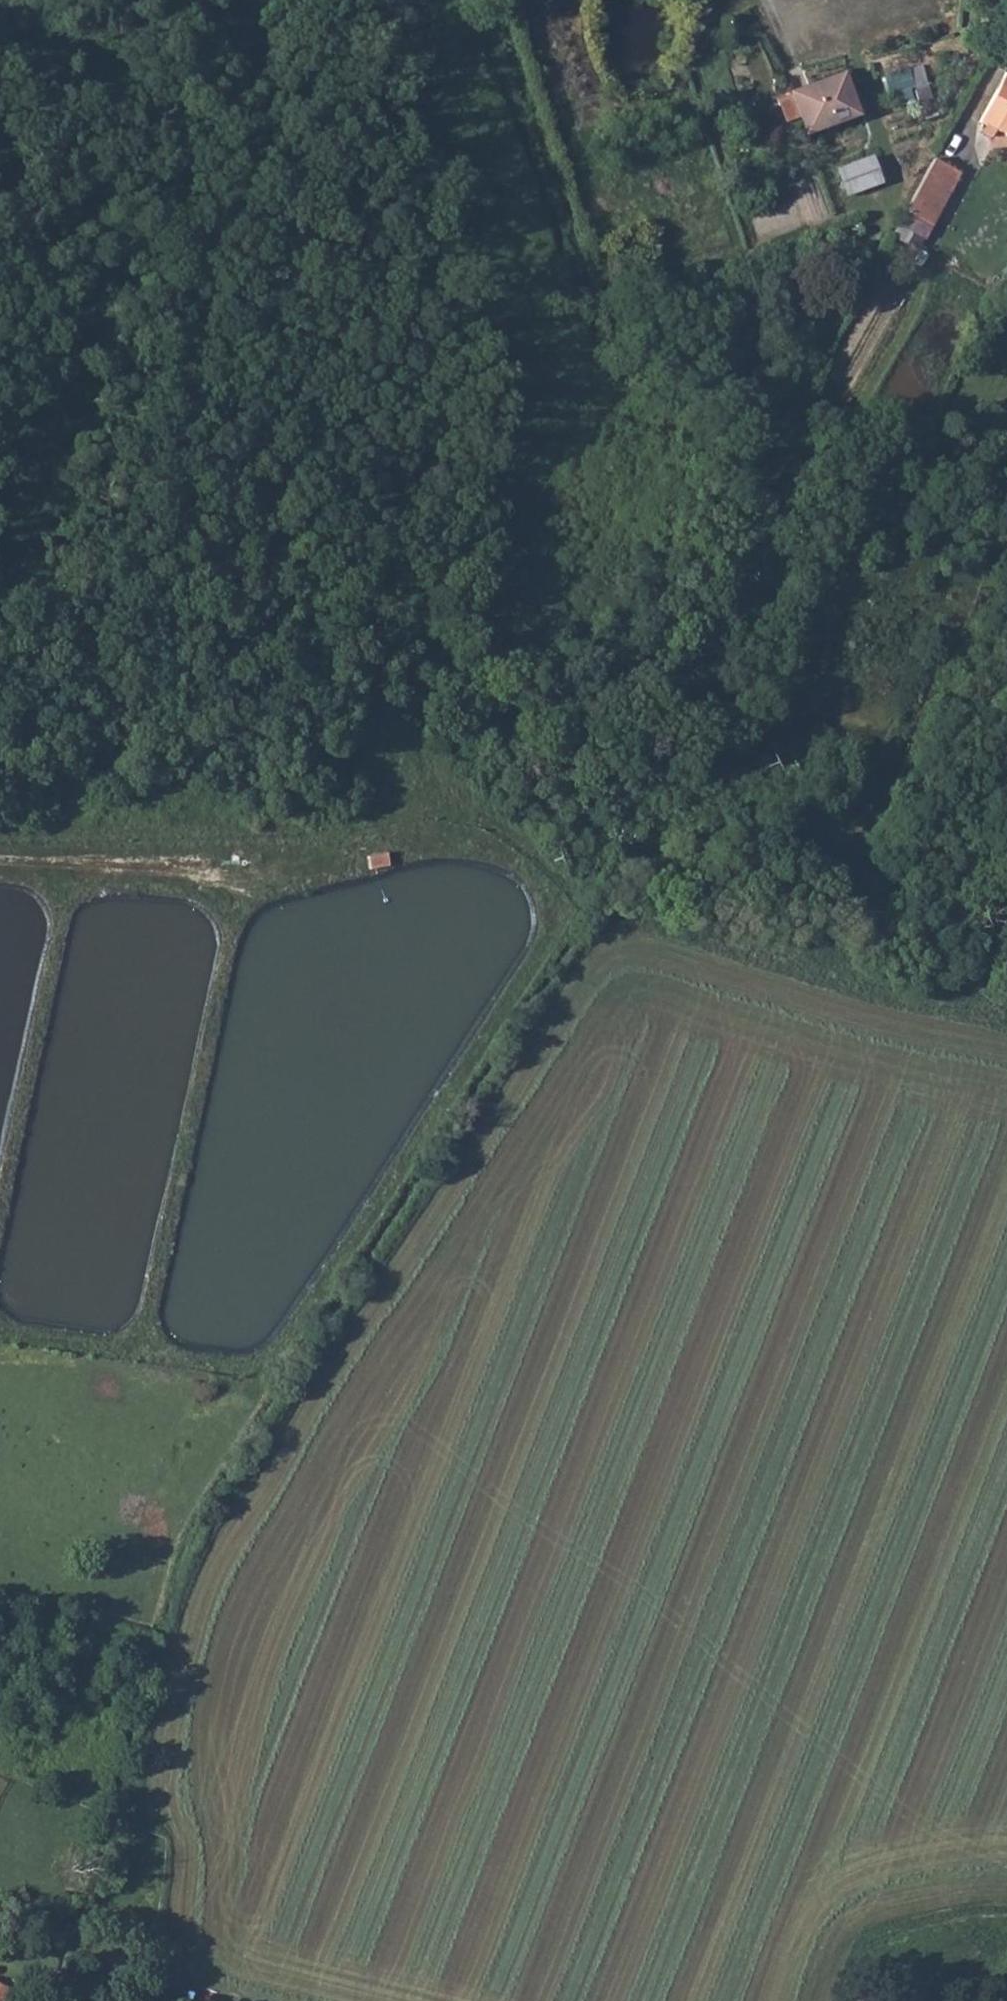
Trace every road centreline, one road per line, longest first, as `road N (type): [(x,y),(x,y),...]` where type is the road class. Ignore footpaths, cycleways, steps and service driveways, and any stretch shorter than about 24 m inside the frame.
road 1 (track): [(0,49),(254,0)]

